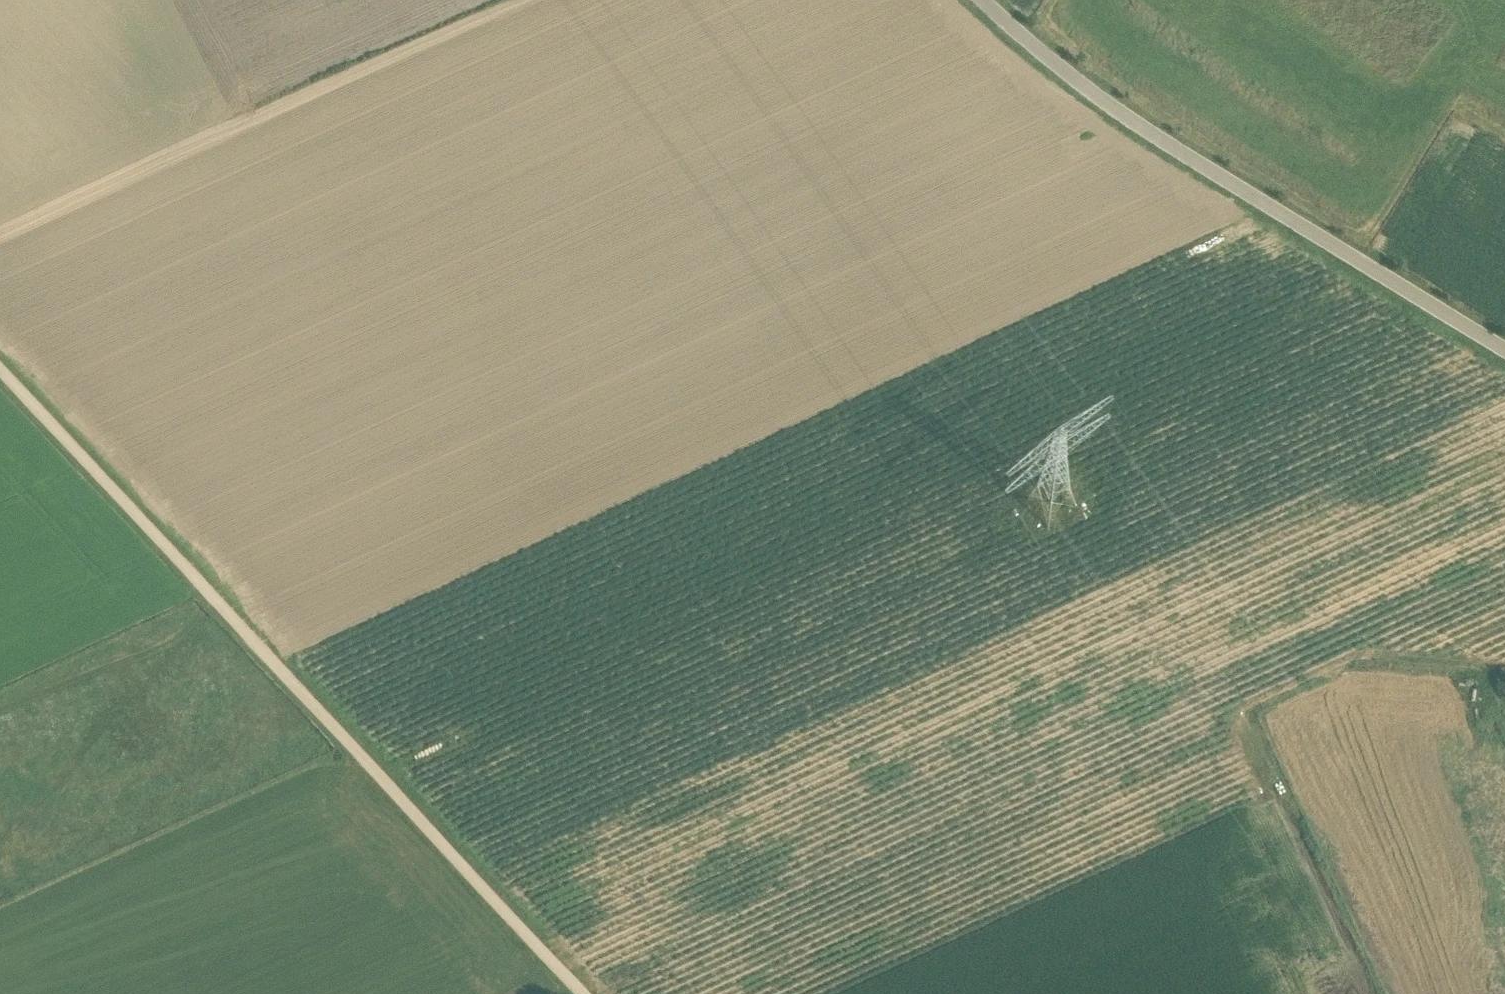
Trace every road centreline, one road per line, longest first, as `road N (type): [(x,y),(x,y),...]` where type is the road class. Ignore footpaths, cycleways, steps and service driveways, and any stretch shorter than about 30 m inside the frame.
road 1 (track): [(583,993),(0,370)]
road 2 (unclassified): [(983,0),(1131,120),(1504,349)]

